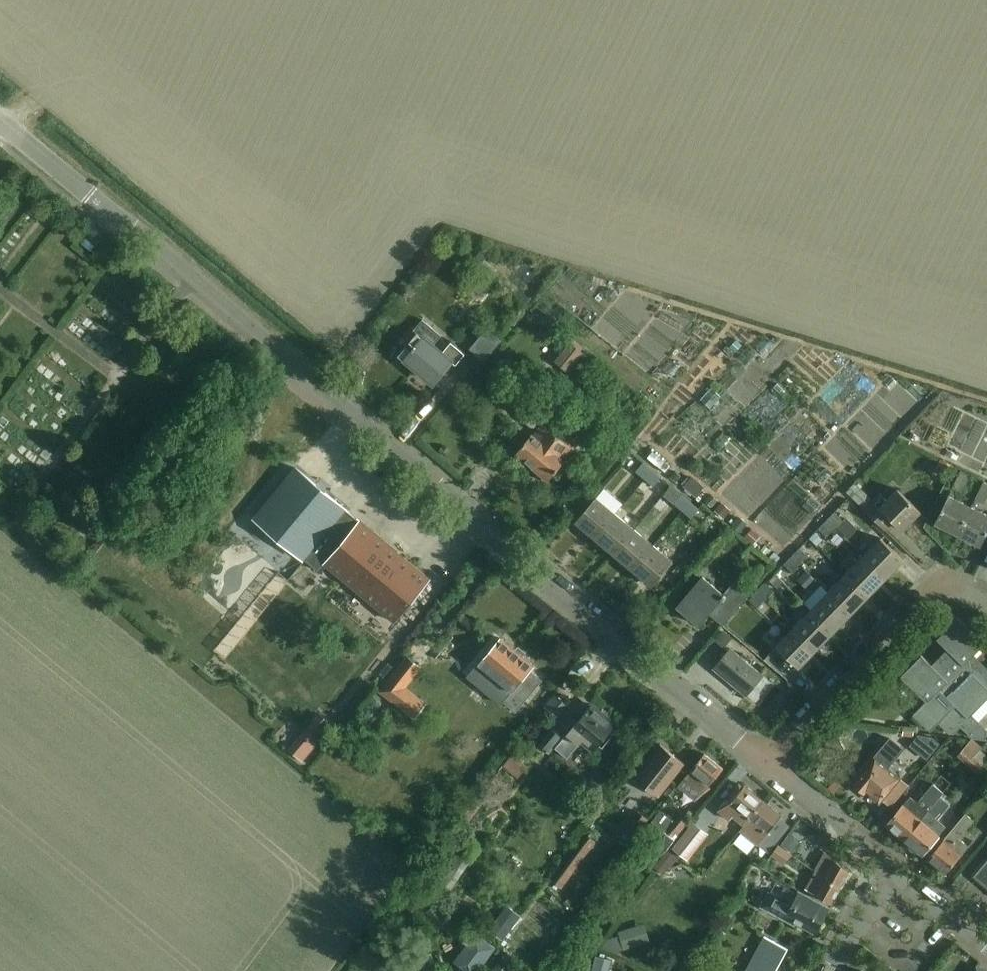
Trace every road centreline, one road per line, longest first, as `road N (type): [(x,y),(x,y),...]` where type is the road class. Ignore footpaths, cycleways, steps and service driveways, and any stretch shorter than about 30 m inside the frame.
road 1 (residential): [(765,761),(109,215)]
road 2 (residential): [(765,761),(931,591),(946,584),(986,602)]
road 3 (residential): [(899,877),(765,761)]
road 4 (unclassified): [(109,215),(0,125)]

